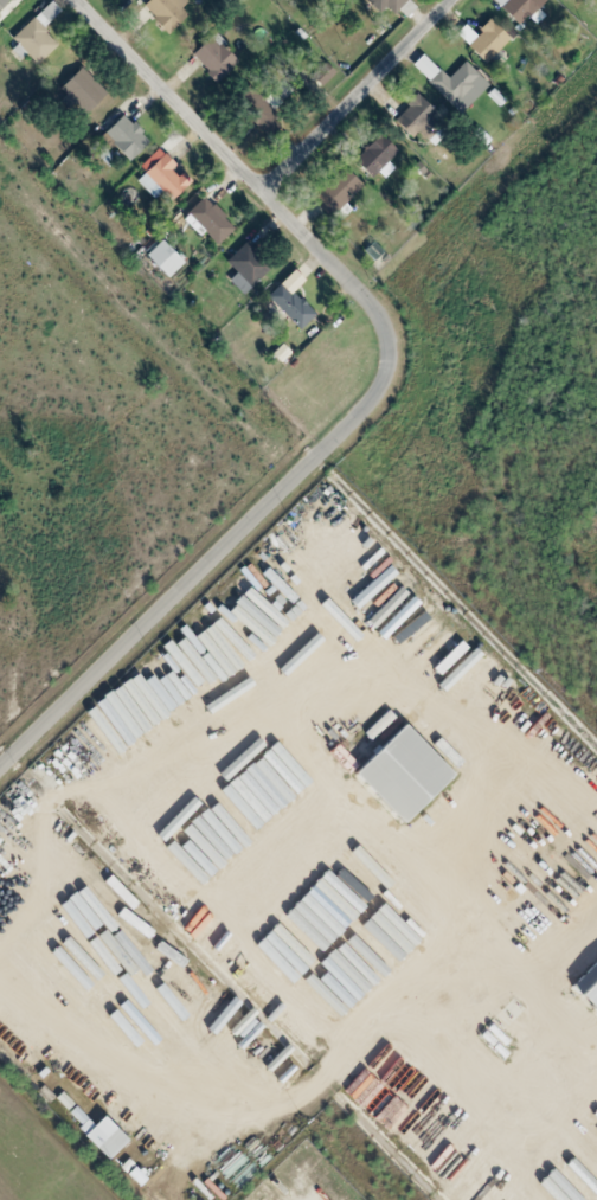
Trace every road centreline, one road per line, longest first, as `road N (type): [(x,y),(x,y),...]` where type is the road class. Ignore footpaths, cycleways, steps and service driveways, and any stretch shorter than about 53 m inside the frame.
road 1 (tertiary): [(0,771),(384,381),(391,340),(368,294),(341,270)]
road 2 (residential): [(79,0),(341,270)]
road 3 (residential): [(263,188),(452,0)]

